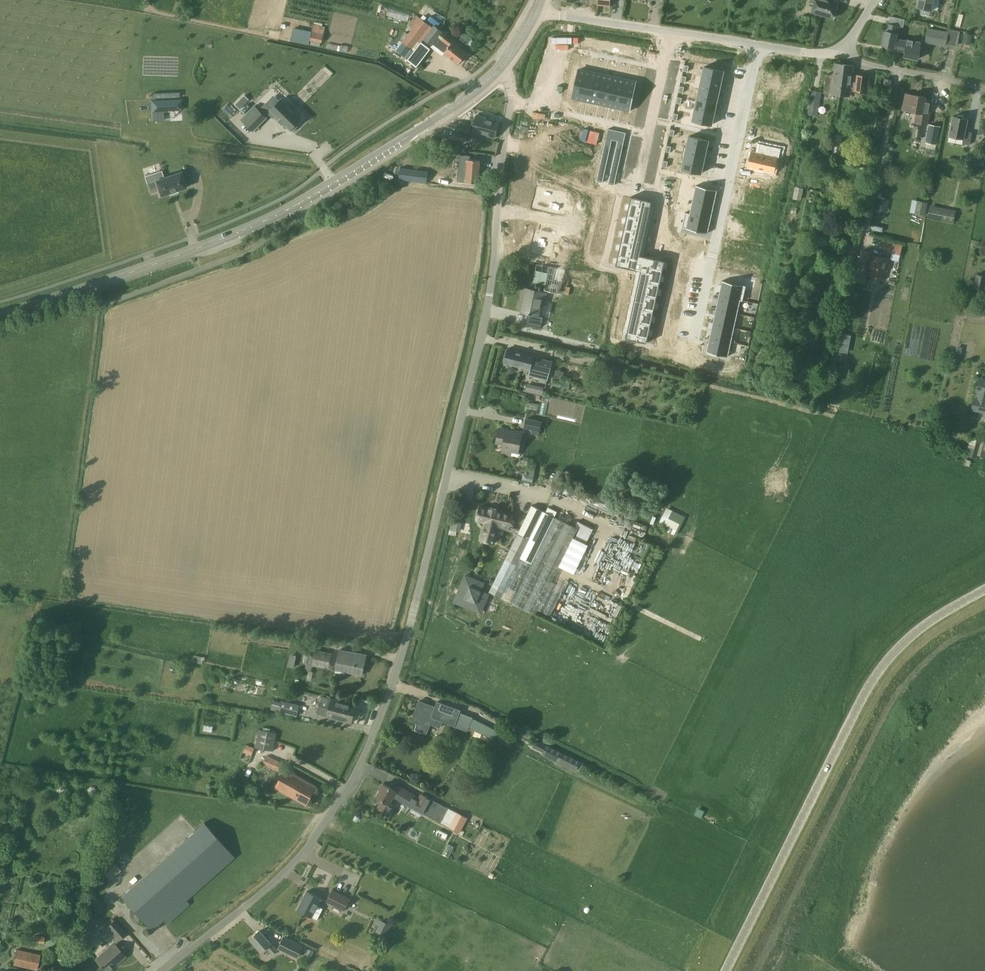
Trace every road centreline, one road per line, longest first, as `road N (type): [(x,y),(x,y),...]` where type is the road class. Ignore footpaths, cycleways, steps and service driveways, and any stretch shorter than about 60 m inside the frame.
road 1 (unclassified): [(163,970),(290,871),(325,829),(375,742),(405,654),(488,314),(511,102),(503,64)]
road 2 (tertiary): [(0,311),(273,217),(449,109),(503,64)]
road 3 (unclassified): [(726,970),(862,696),(906,641),(984,591)]
road 4 (residential): [(759,46),(694,339)]
road 5 (residential): [(984,86),(860,60),(839,46)]
road 6 (residential): [(646,170),(682,33)]
road 7 (unclassified): [(559,16),(682,33)]

